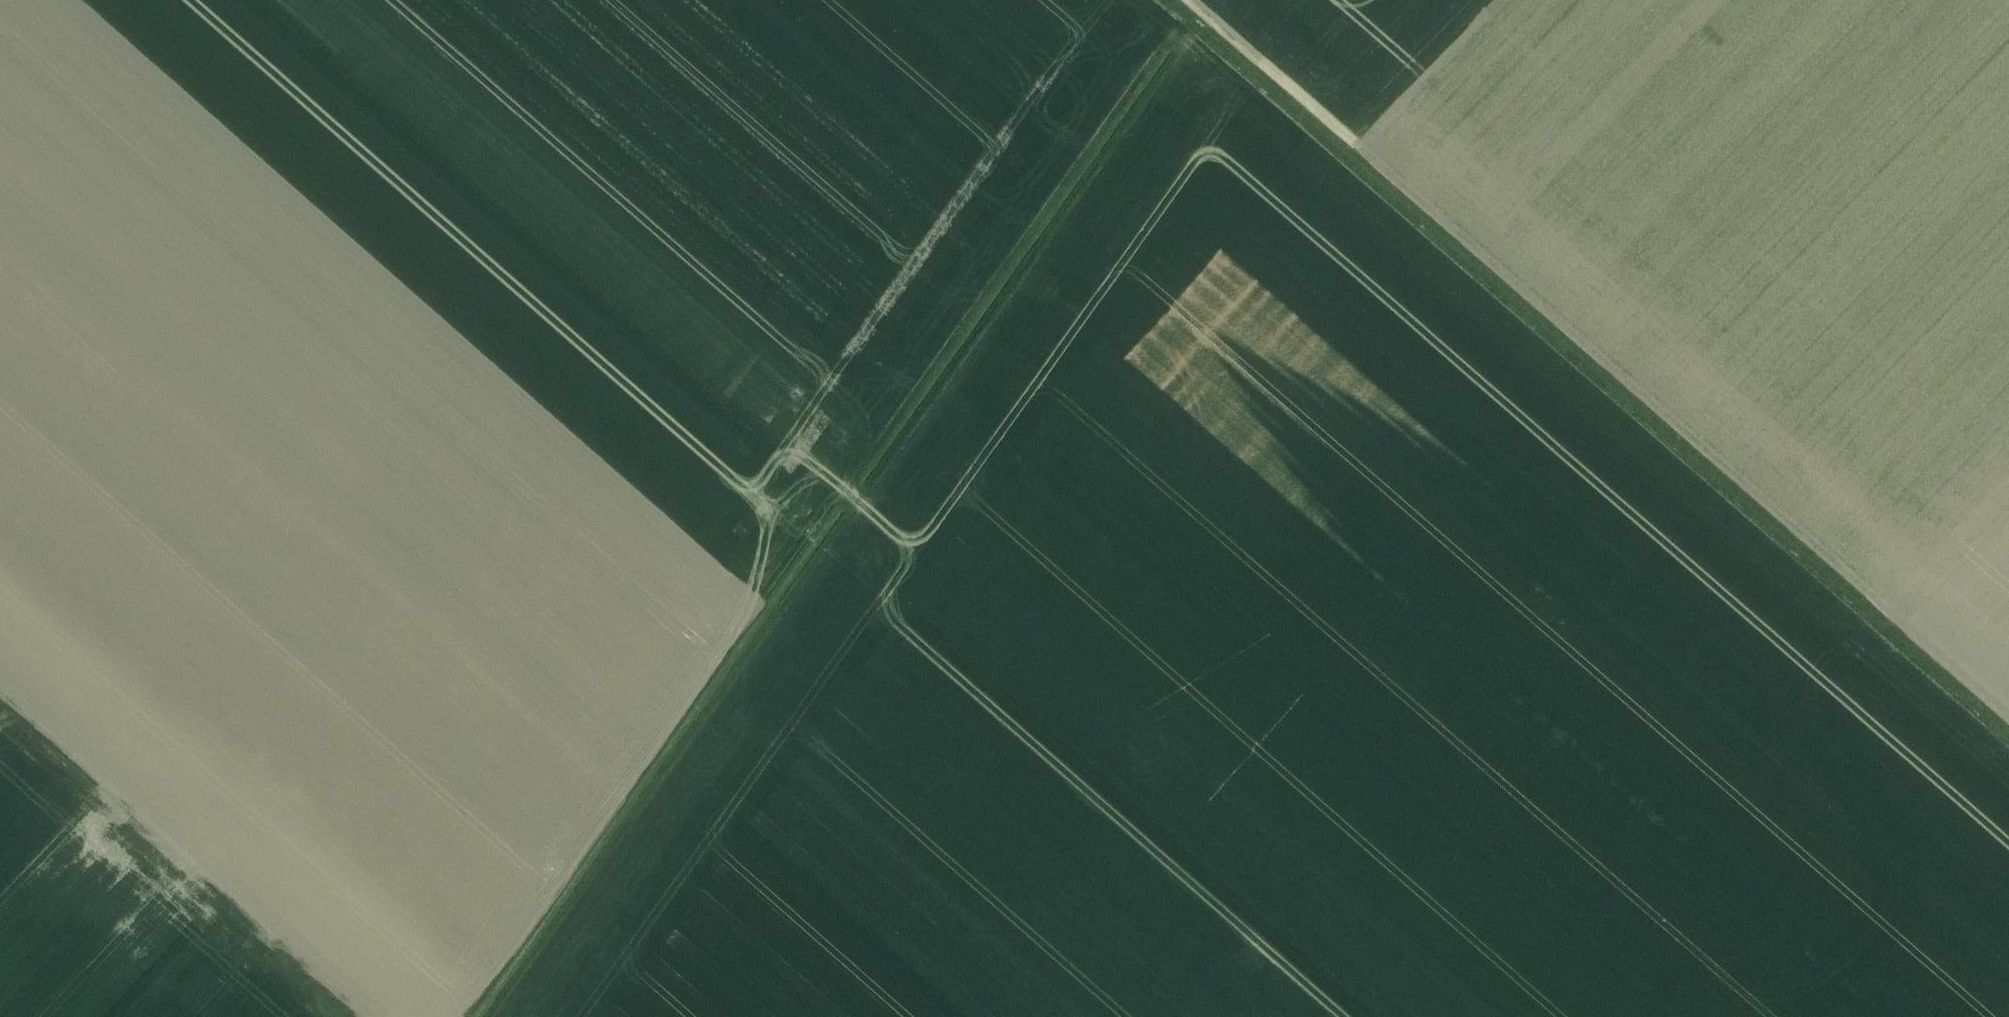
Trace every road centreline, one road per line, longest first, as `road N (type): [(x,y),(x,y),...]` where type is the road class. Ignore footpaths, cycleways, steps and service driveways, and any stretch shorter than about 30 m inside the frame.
road 1 (track): [(2008,720),(1858,586)]

